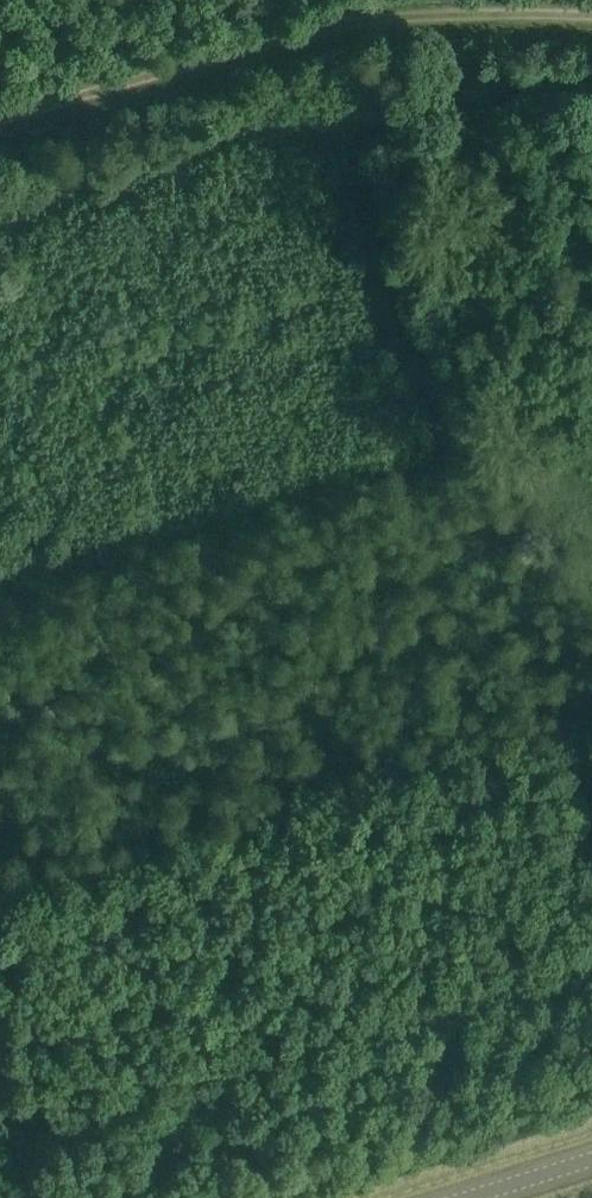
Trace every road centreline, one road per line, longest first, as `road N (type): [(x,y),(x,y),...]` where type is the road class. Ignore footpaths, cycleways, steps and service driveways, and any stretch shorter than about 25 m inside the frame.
road 1 (track): [(591,20),(447,17),(191,73),(0,126)]
road 2 (tertiary): [(464,1197),(591,1158)]

